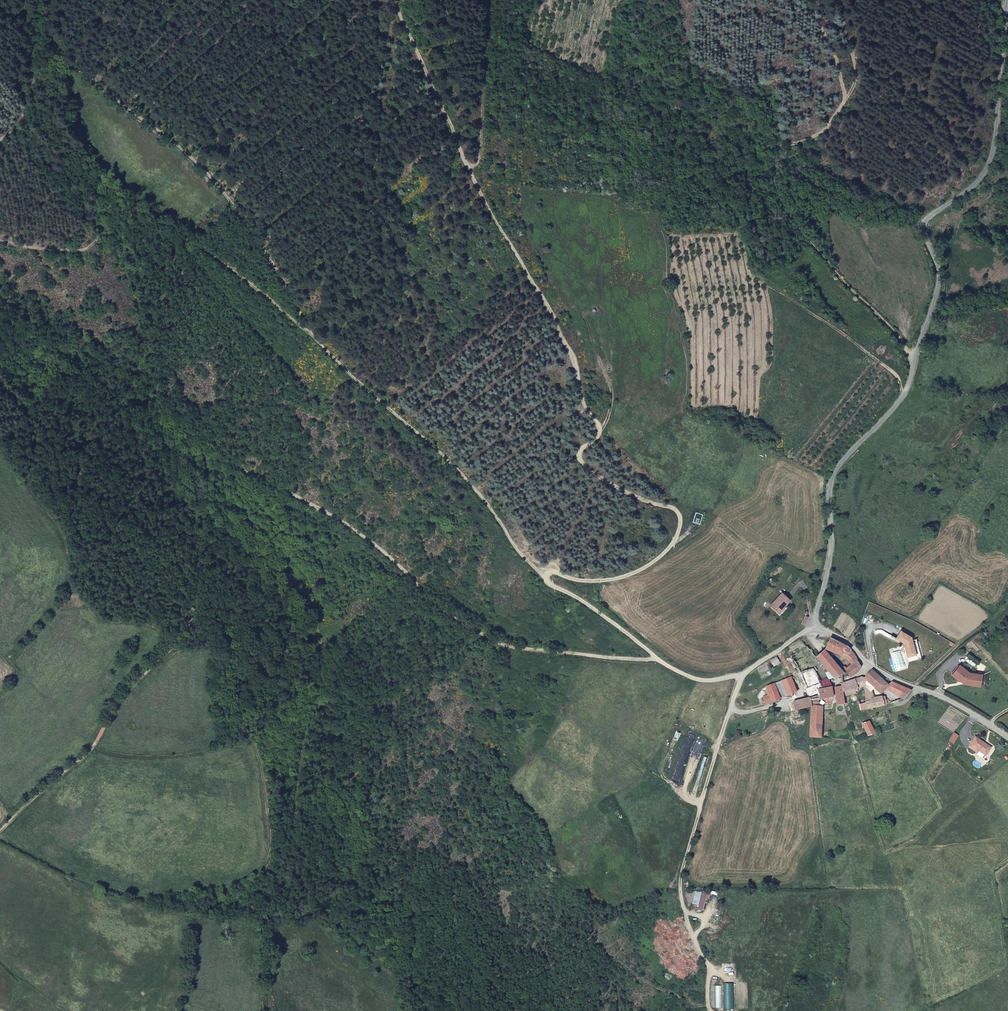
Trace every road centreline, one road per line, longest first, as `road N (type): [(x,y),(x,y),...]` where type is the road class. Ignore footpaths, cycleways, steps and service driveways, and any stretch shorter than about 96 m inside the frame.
road 1 (track): [(0,831),(85,755),(125,694),(183,633),(194,593),(182,481),(187,452),(221,456),(314,504),(496,644),(657,659),(540,575),(464,475),(302,324)]
road 2 (track): [(394,0),(480,190),(573,363),(599,435),(580,458),(600,478),(670,508),(679,520),(663,554),(627,576),(586,582),(540,575)]
road 3 (unclassified): [(1007,0),(993,152),(974,185),(924,224),(937,291),(907,388),(832,479),(831,552),(813,621)]
road 4 (track): [(194,554),(231,644),(261,767),(269,848),(240,904),(267,945),(271,1010)]
road 5 (track): [(0,243),(91,245),(117,198),(226,264),(302,324)]
road 6 (track): [(904,394),(897,376),(755,278),(738,222),(667,153)]
road 7 (track): [(732,703),(680,879),(688,927),(711,970),(710,1010)]
road 8 (unclassified): [(1007,738),(879,671),(813,621)]
road 9 (track): [(915,358),(837,275),(779,194)]
road 10 (track): [(837,0),(856,82),(822,132),(772,147)]
road 11 (track): [(469,167),(482,152),(492,0)]
road 12 (unclassified): [(813,621),(745,673),(732,703),(743,713),(775,707)]
road 13 (track): [(845,102),(823,33),(788,0)]

